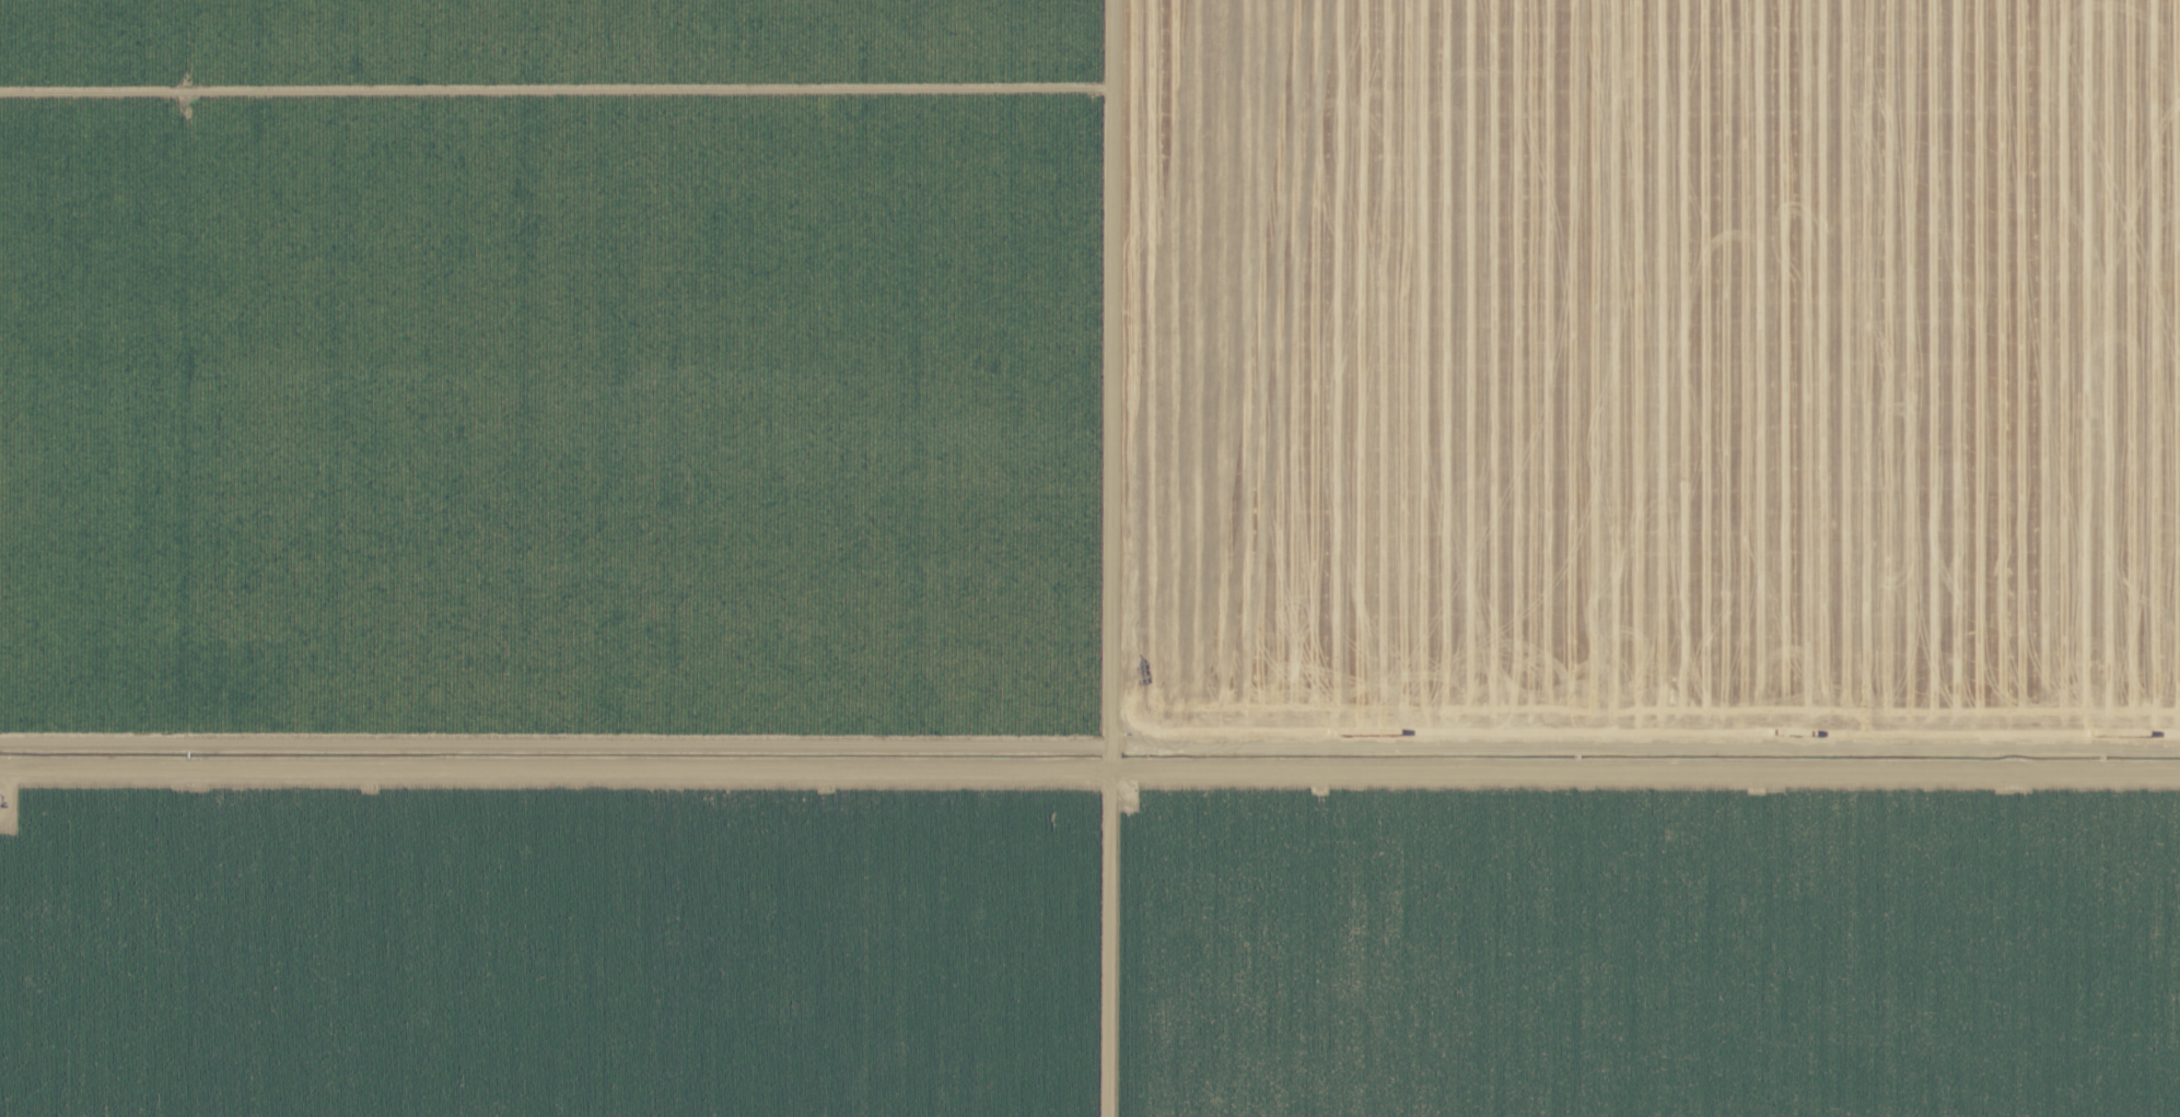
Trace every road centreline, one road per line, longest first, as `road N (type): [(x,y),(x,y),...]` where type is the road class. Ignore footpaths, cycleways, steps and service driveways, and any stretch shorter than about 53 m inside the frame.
road 1 (residential): [(2179,786),(0,783)]

